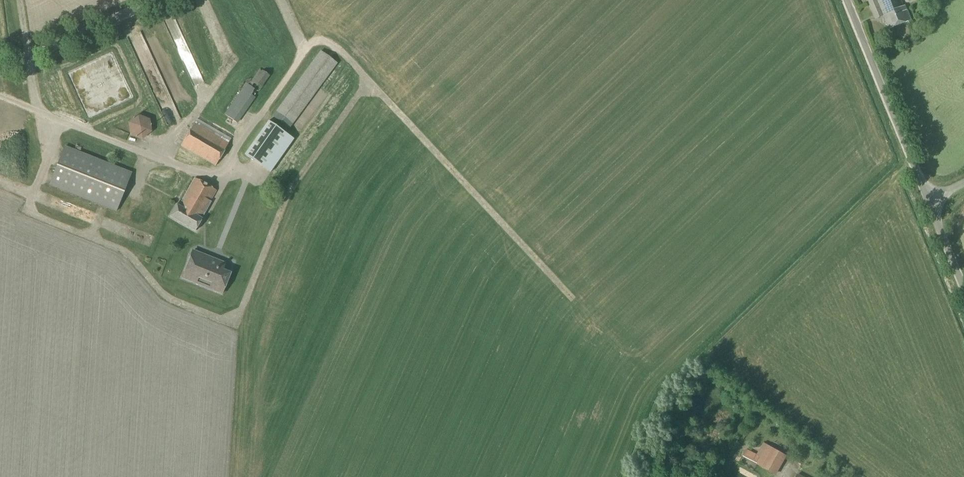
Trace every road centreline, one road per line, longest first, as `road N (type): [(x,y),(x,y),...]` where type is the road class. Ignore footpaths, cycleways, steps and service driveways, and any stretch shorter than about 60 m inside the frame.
road 1 (unclassified): [(929,198),(848,0)]
road 2 (unclassified): [(0,73),(160,0)]

